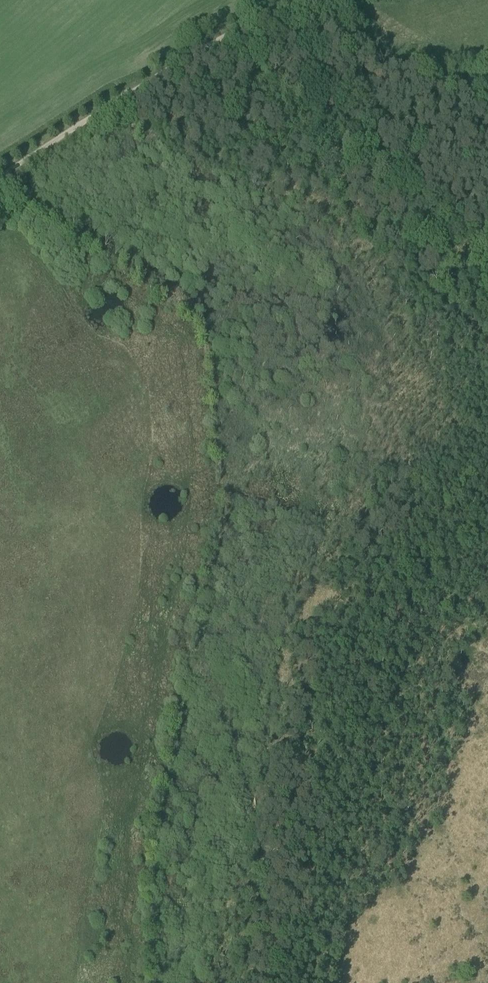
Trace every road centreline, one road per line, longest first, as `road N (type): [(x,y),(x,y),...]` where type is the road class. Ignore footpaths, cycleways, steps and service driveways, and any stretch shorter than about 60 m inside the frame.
road 1 (track): [(217,40),(0,176)]

